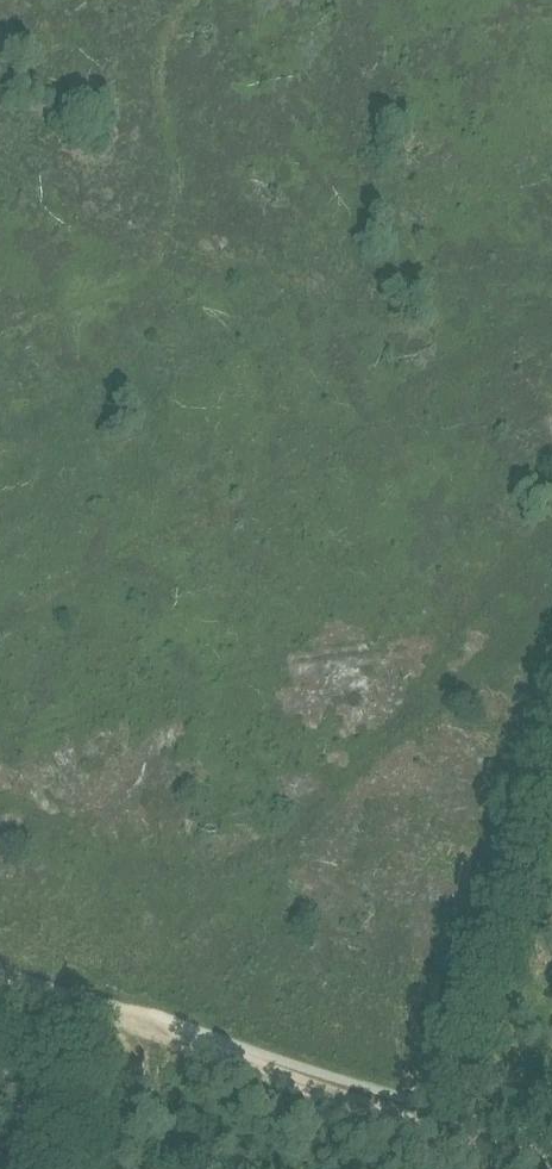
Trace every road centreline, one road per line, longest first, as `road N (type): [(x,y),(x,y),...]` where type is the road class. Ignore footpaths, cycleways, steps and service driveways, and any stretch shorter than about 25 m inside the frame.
road 1 (track): [(551,1162),(128,1029)]
road 2 (track): [(180,1168),(187,1147),(128,1029)]
road 3 (track): [(128,1029),(0,988)]

